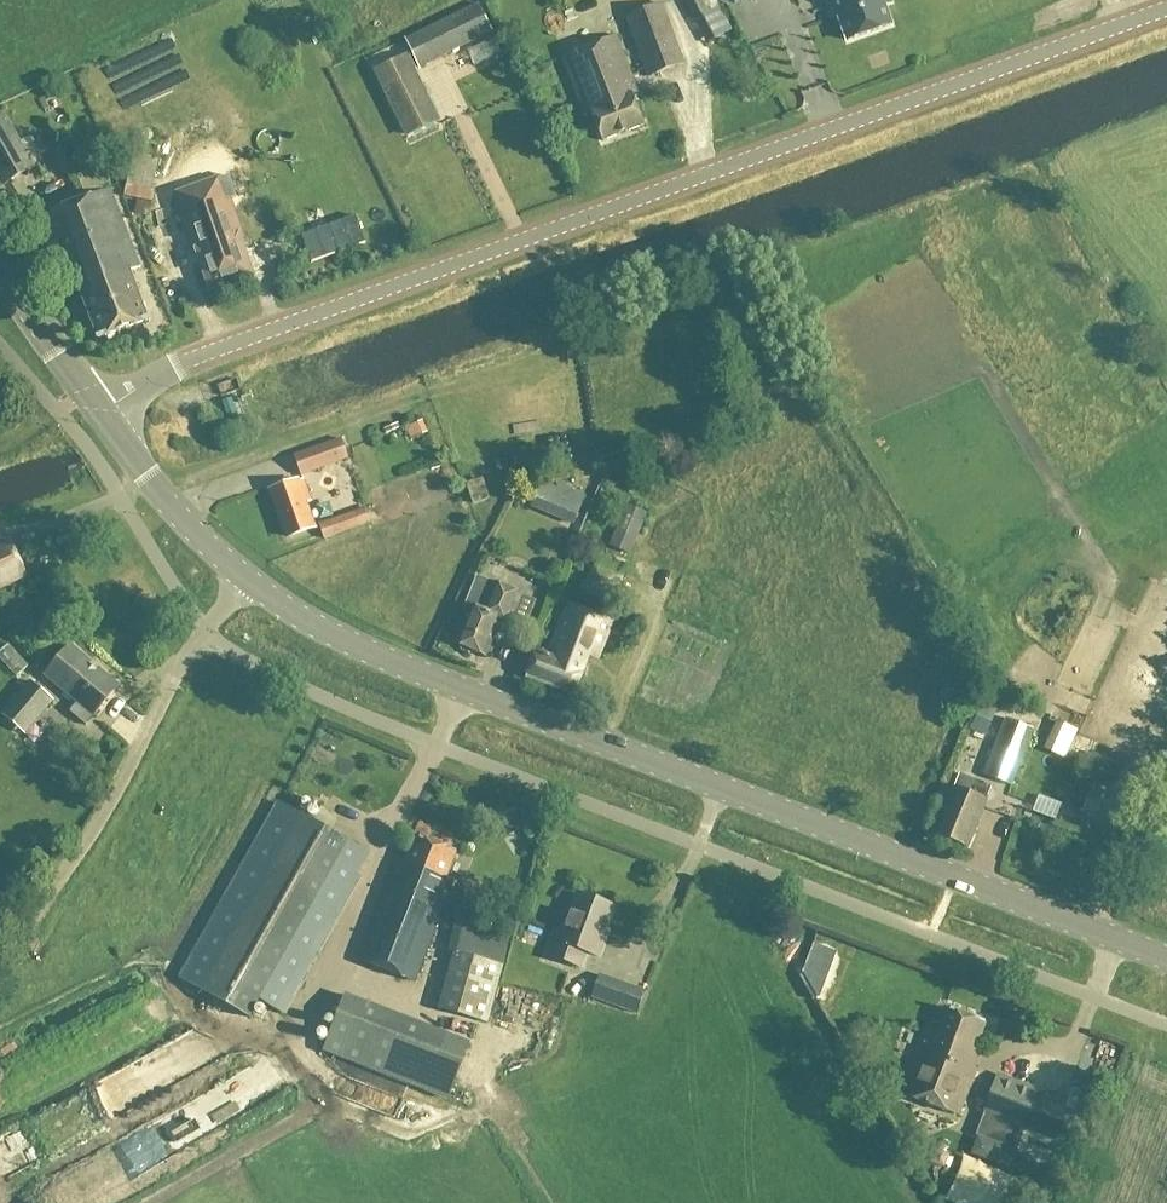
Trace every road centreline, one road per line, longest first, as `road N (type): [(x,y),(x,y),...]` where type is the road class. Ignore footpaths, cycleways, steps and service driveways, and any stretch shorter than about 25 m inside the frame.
road 1 (tertiary): [(1166,962),(461,691),(305,622),(241,578),(188,527),(100,415)]
road 2 (unclassified): [(100,415),(215,354),(1166,12)]
road 3 (tertiary): [(100,415),(0,276)]

